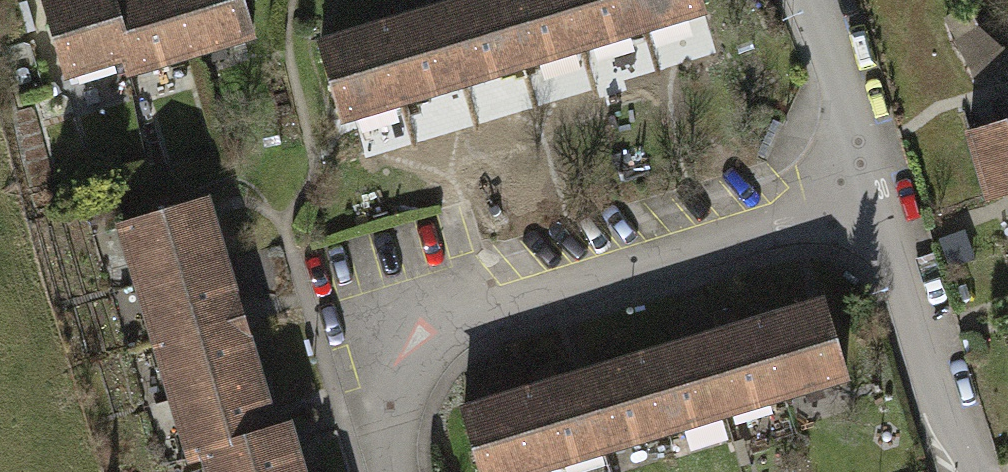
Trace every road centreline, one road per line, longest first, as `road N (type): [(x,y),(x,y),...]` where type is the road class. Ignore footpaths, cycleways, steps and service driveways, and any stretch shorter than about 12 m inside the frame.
road 1 (residential): [(873,190),(408,336),(384,360),(376,397),(386,471)]
road 2 (residential): [(873,190),(964,471)]
road 3 (residential): [(792,0),(873,190)]

